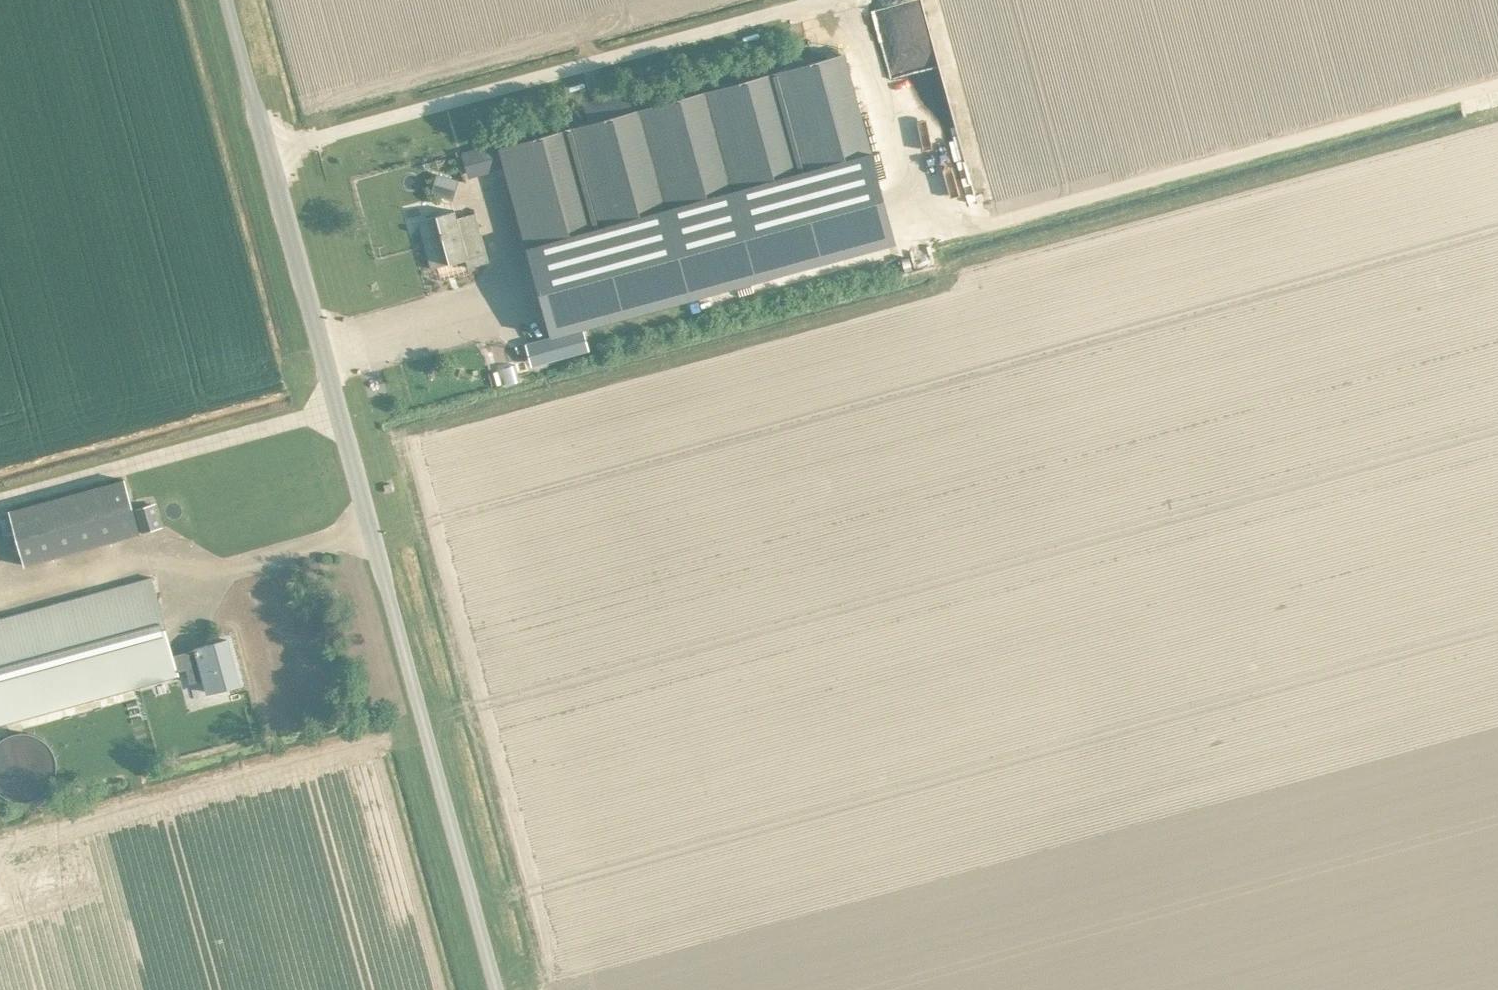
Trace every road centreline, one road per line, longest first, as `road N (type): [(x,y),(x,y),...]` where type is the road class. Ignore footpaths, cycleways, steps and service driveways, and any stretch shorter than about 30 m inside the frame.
road 1 (unclassified): [(489,989),(218,0)]

